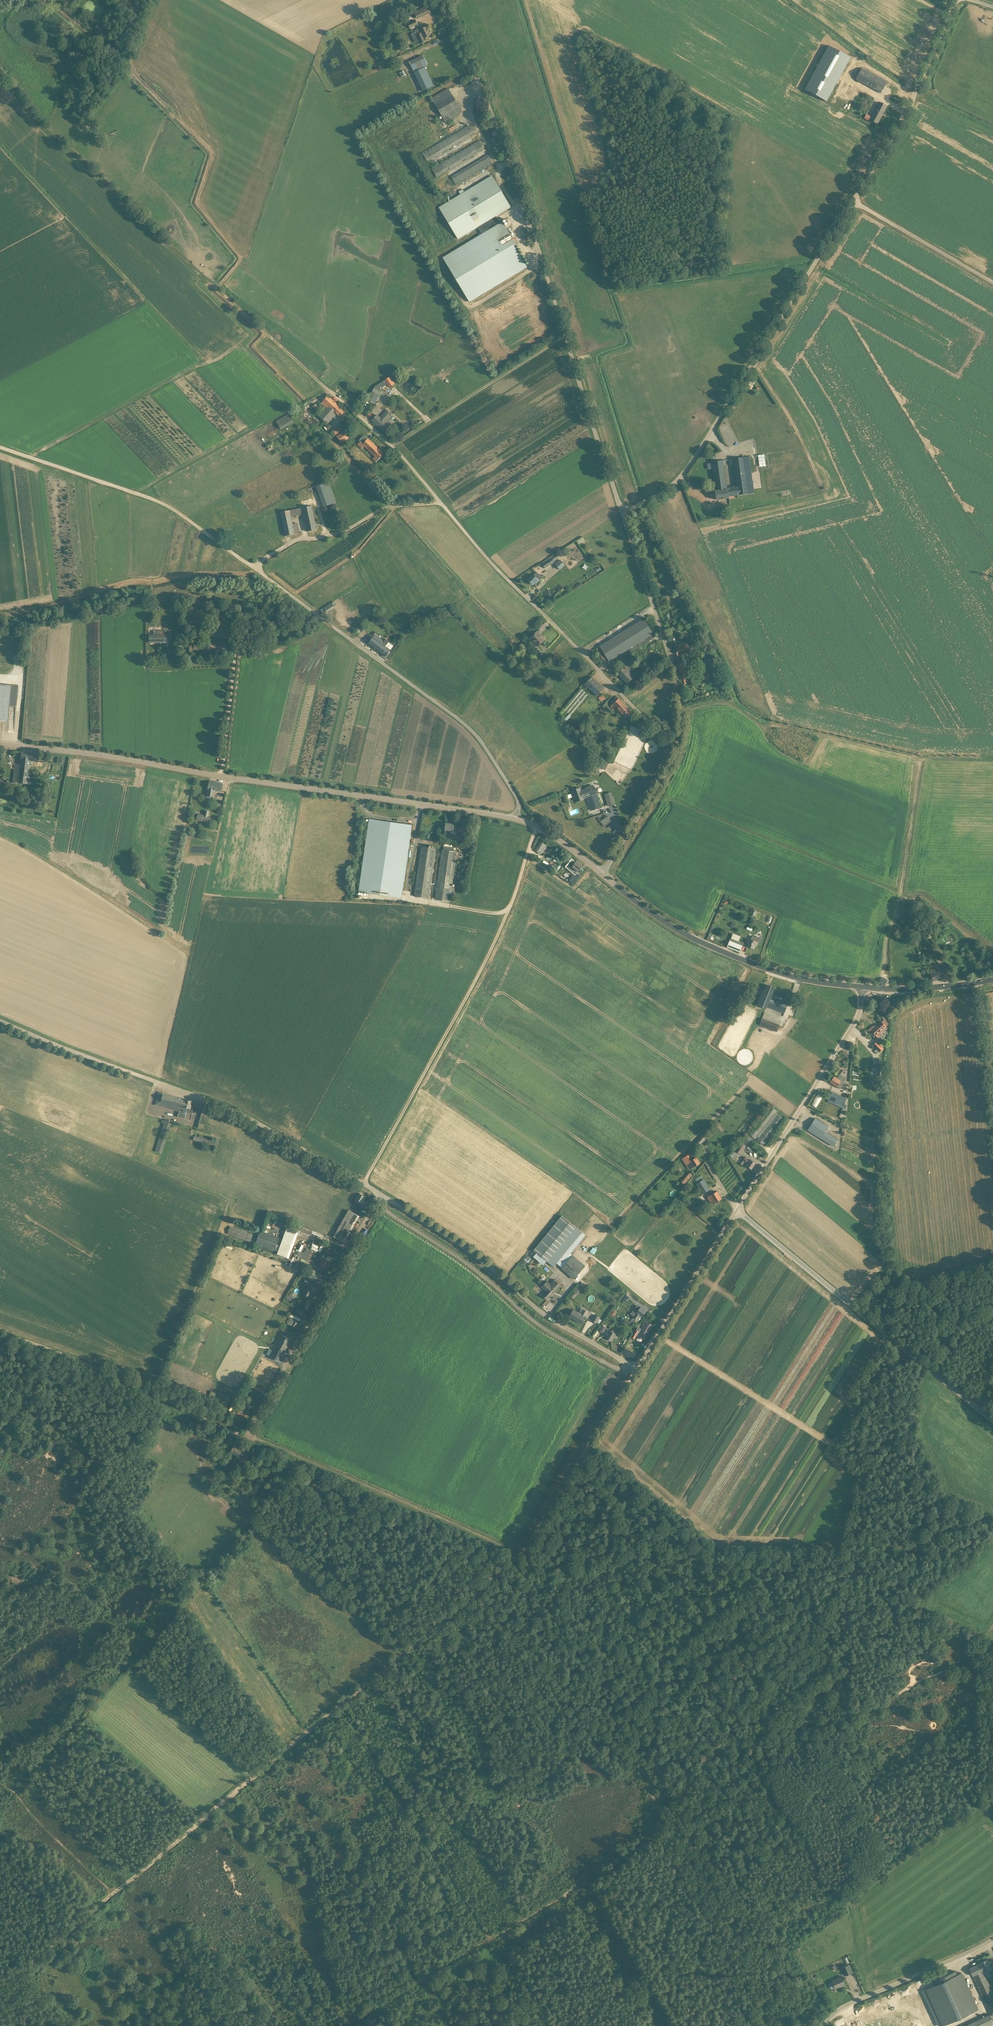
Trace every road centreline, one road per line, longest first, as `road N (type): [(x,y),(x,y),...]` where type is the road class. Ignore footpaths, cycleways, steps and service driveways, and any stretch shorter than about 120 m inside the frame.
road 1 (unclassified): [(636,1367),(552,1320),(381,1194),(240,1113),(0,1021)]
road 2 (unclassified): [(623,515),(505,151),(441,0)]
road 3 (tertiary): [(516,819),(0,745)]
road 4 (track): [(113,1895),(479,1589)]
road 5 (track): [(330,390),(46,127),(0,68)]
road 6 (track): [(363,1183),(490,953),(536,826)]
road 7 (unclassified): [(623,515),(686,471),(852,203)]
road 8 (unclassified): [(677,748),(442,504)]
road 9 (unclassified): [(992,1421),(738,1210)]
road 10 (track): [(479,1589),(567,1699),(693,1815)]
road 11 (unclassified): [(329,624),(256,568),(263,560),(390,507),(442,504)]
road 12 (tertiary): [(862,987),(791,976),(712,947),(601,874)]
road 13 (track): [(0,448),(171,508),(256,568)]
road 14 (unclassified): [(516,819),(517,798),(469,728),(329,624)]
road 15 (track): [(341,1706),(492,1942)]
road 16 (track): [(249,1437),(381,1194)]
road 17 (track): [(442,504),(395,446),(565,338)]
road 18 (track): [(479,1589),(528,1548),(636,1367)]
road 19 (unclassified): [(738,1210),(856,1021),(862,987)]
road 20 (track): [(523,1554),(296,1456)]
road 21 (unclassified): [(677,748),(673,670),(623,515)]
road 22 (unclassified): [(852,203),(957,0)]
road 23 (track): [(878,1699),(711,1548)]
road 24 (track): [(61,1354),(249,1437)]
road 25 (unclassified): [(824,2025),(843,2006),(992,1940)]
road 26 (unclassified): [(636,1367),(738,1210)]
road 27 (unclassified): [(852,203),(992,283)]
road 28 (track): [(113,1895),(0,1784)]
road 29 (track): [(976,1657),(990,1668),(992,1803)]
road 30 (track): [(220,776),(234,653),(263,652)]
road 31 (track): [(693,1815),(566,1897)]
road 32 (unclassified): [(601,874),(677,748)]
road 33 (track): [(0,1987),(113,1895)]
road 34 (tertiary): [(862,987),(992,979)]
road 35 (track): [(249,780),(263,652)]

